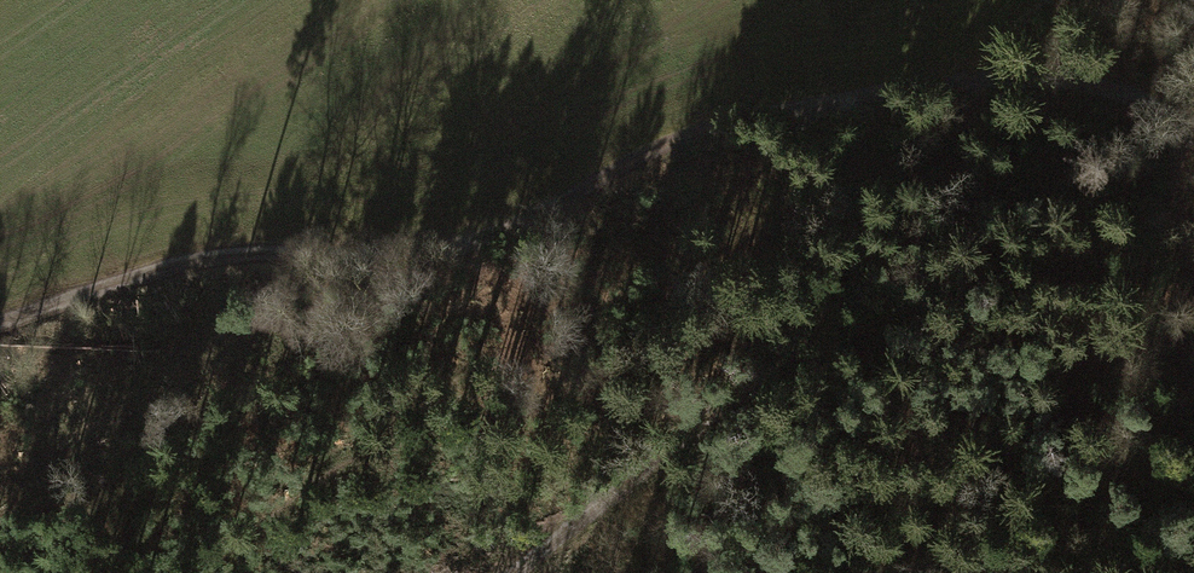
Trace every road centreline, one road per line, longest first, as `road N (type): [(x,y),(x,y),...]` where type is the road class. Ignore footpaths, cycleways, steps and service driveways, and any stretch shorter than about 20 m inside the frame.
road 1 (track): [(828,104),(737,123),(473,249),(168,265),(0,326)]
road 2 (track): [(533,572),(765,396),(865,282),(868,189),(828,104)]
road 3 (track): [(828,104),(982,77),(1146,104)]
road 4 (track): [(1193,281),(1146,104)]

